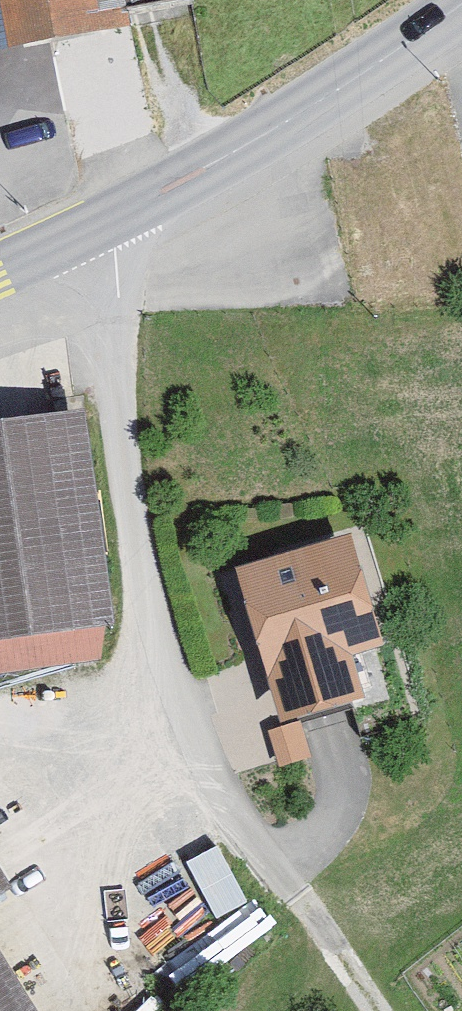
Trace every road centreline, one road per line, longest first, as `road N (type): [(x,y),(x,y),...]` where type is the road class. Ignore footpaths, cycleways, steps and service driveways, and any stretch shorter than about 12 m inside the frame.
road 1 (residential): [(105,224),(115,268),(128,493),(157,625),(215,787),(299,899)]
road 2 (tertiary): [(461,8),(327,99),(105,224)]
road 3 (track): [(299,899),(375,1010)]

